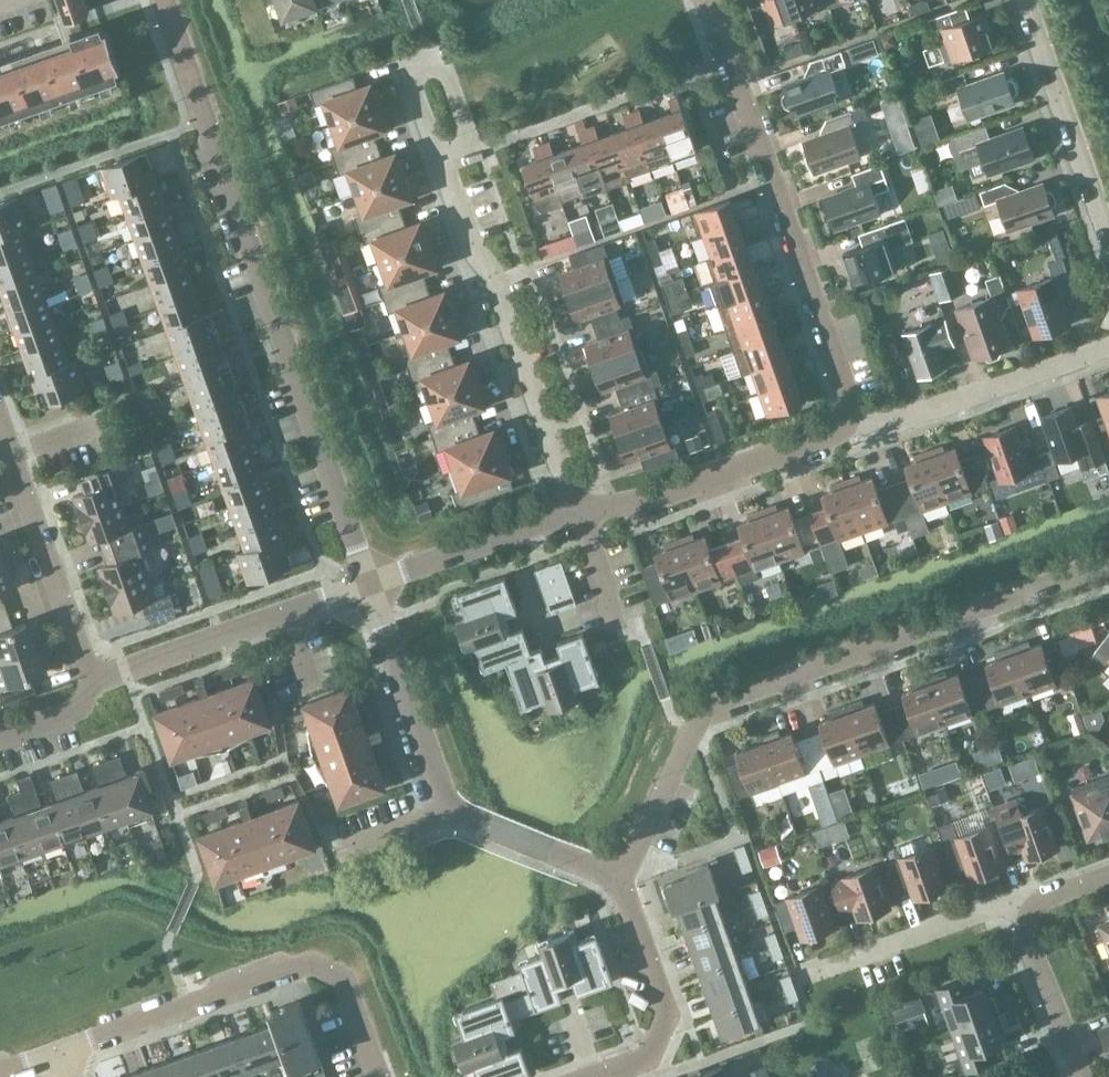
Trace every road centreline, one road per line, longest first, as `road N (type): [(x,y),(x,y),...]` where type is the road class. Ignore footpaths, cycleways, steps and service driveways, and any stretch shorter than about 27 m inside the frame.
road 1 (residential): [(618,880),(708,707),(1108,563)]
road 2 (residential): [(371,583),(165,0)]
road 3 (residential): [(846,421),(847,404),(706,0)]
road 4 (residential): [(577,512),(495,277),(475,249),(443,162)]
road 5 (residential): [(94,681),(371,583)]
road 6 (residential): [(577,512),(630,503),(827,435),(846,421)]
road 7 (residential): [(94,681),(0,420)]
road 8 (residential): [(846,421),(894,419),(1108,347)]
road 9 (residential): [(379,1076),(333,971),(307,965),(190,1007)]
road 10 (residential): [(1108,249),(1024,0)]
road 11 (residential): [(452,811),(371,583)]
road 12 (residential): [(603,1076),(646,1059),(667,1018),(618,880)]
road 13 (residential): [(806,978),(1018,905)]
road 14 (residential): [(443,162),(412,74),(417,66),(445,64),(476,148)]
road 15 (residential): [(371,583),(577,512)]
road 16 (residential): [(1080,1076),(1018,905)]
road 17 (residential): [(618,880),(452,811)]
road 18 (residential): [(64,1050),(190,1007)]

